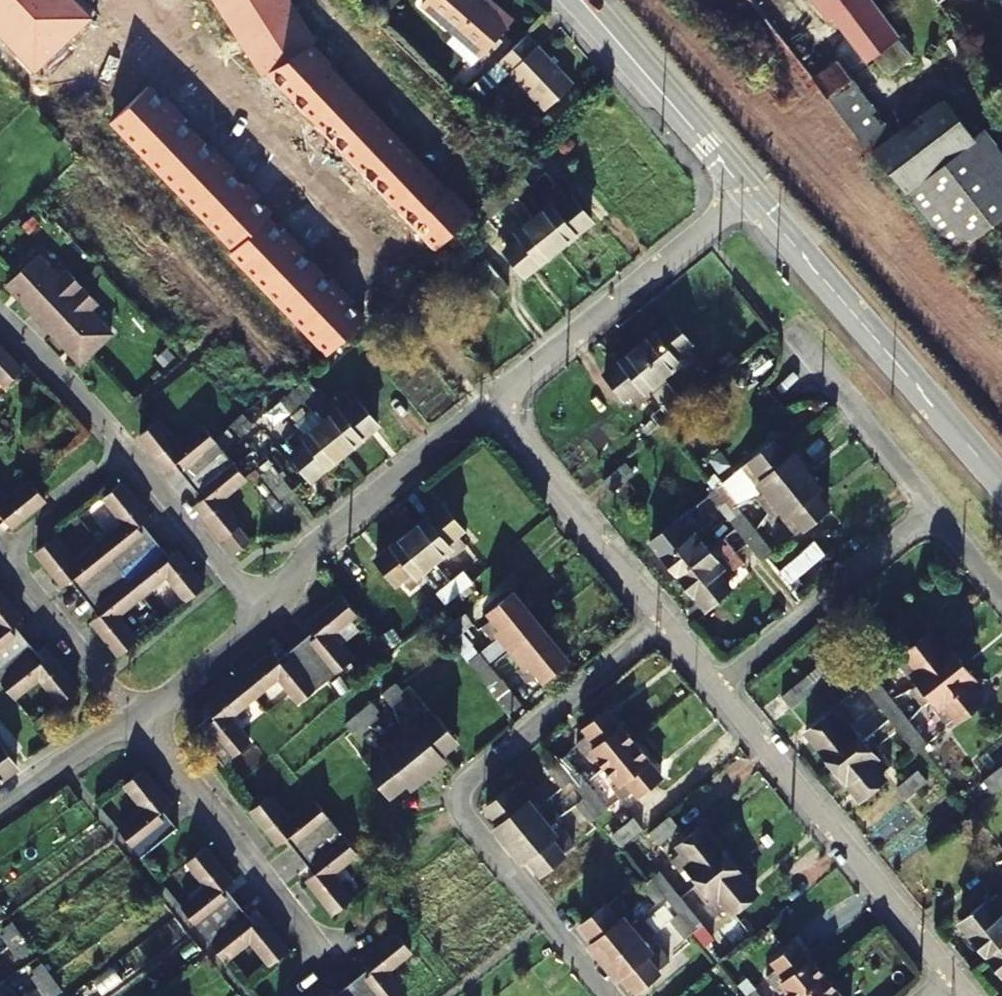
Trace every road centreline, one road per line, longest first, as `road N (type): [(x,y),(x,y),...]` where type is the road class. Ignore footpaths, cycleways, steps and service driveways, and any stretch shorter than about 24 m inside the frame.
road 1 (residential): [(609,995),(468,826),(473,780),(669,615)]
road 2 (tertiary): [(747,192),(1001,485)]
road 3 (residential): [(138,721),(7,556),(136,452)]
road 4 (residential): [(724,684),(956,978)]
road 5 (residential): [(269,618),(294,588),(309,550),(500,398)]
road 6 (residential): [(500,398),(747,192)]
road 7 (residential): [(138,721),(327,965)]
road 8 (residential): [(500,398),(669,615)]
road 9 (residential): [(724,684),(935,512)]
road 10 (tertiary): [(586,11),(747,192)]
road 11 (residential): [(787,324),(935,512)]
road 12 (residential): [(136,452),(269,618)]
road 13 (residential): [(0,322),(136,452)]
road 14 (residential): [(138,721),(269,618)]
road 15 (residential): [(0,808),(138,721)]

